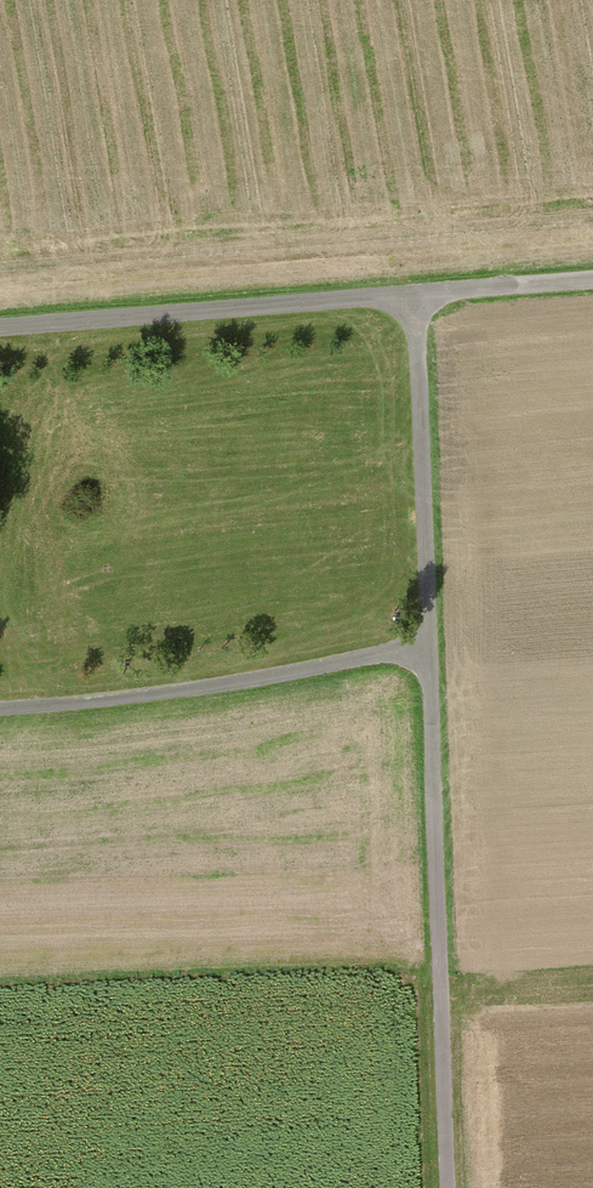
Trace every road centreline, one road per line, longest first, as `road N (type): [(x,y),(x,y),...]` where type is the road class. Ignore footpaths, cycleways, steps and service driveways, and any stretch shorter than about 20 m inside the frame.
road 1 (track): [(0,331),(420,300),(430,646),(186,690),(0,707)]
road 2 (track): [(430,646),(450,1187)]
road 3 (track): [(420,300),(592,285)]

